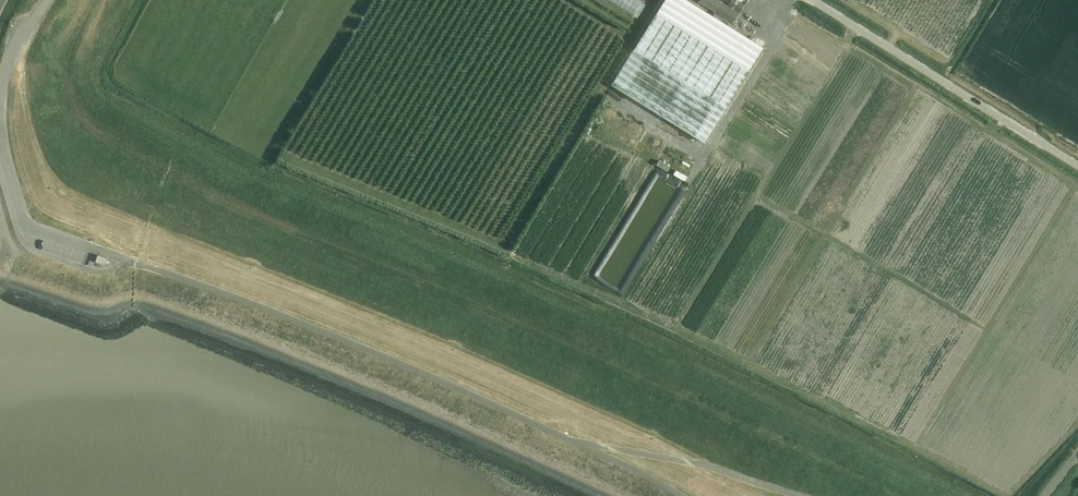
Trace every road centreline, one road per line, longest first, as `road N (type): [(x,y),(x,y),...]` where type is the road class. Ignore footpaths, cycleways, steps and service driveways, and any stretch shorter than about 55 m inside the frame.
road 1 (unclassified): [(1077,163),(815,0)]
road 2 (unclassified): [(133,262),(26,226),(0,146)]
road 3 (unclassified): [(0,121),(18,50),(52,0)]

